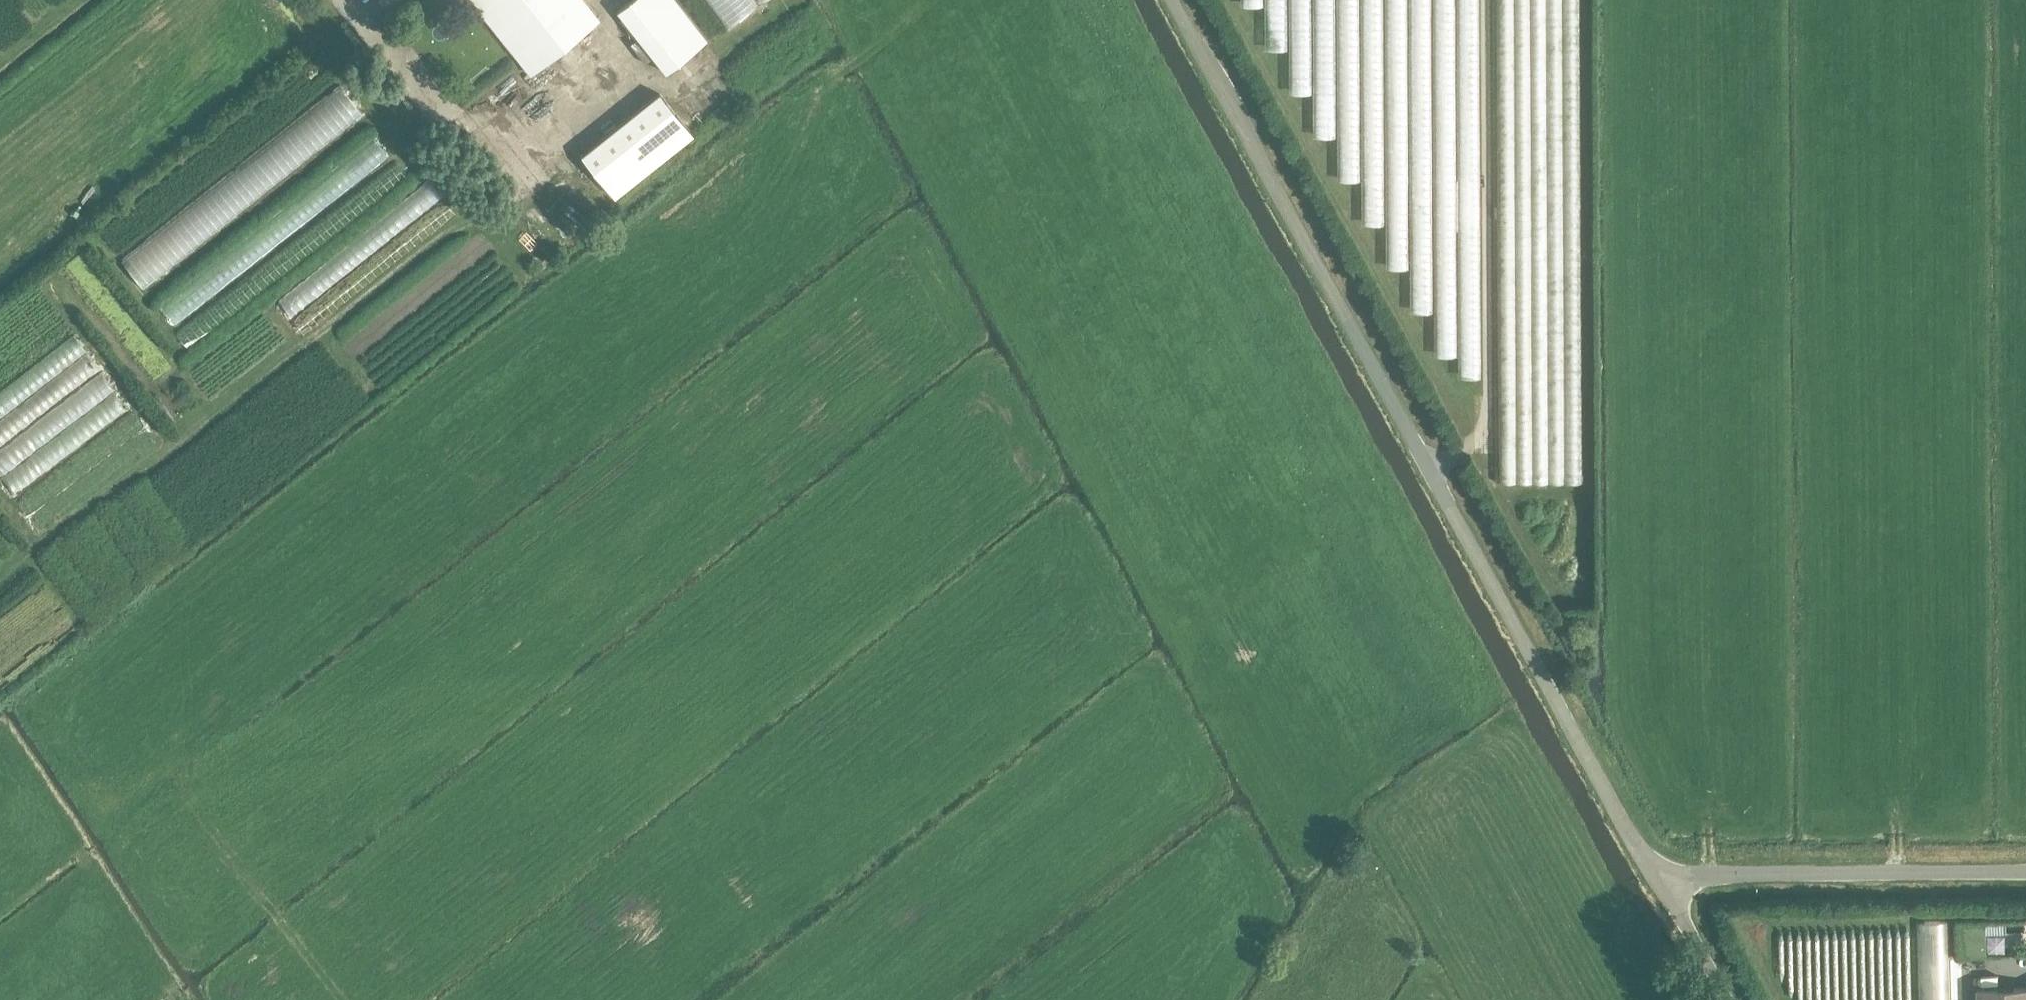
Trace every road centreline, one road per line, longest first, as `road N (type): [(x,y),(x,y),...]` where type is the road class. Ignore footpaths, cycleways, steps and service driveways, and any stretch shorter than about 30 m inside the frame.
road 1 (track): [(345,999),(188,792),(166,736),(932,0)]
road 2 (unclassified): [(1666,879),(1633,840),(1172,0)]
road 3 (unclassified): [(1666,879),(2025,872)]
road 4 (unclassified): [(1734,999),(1666,879)]

